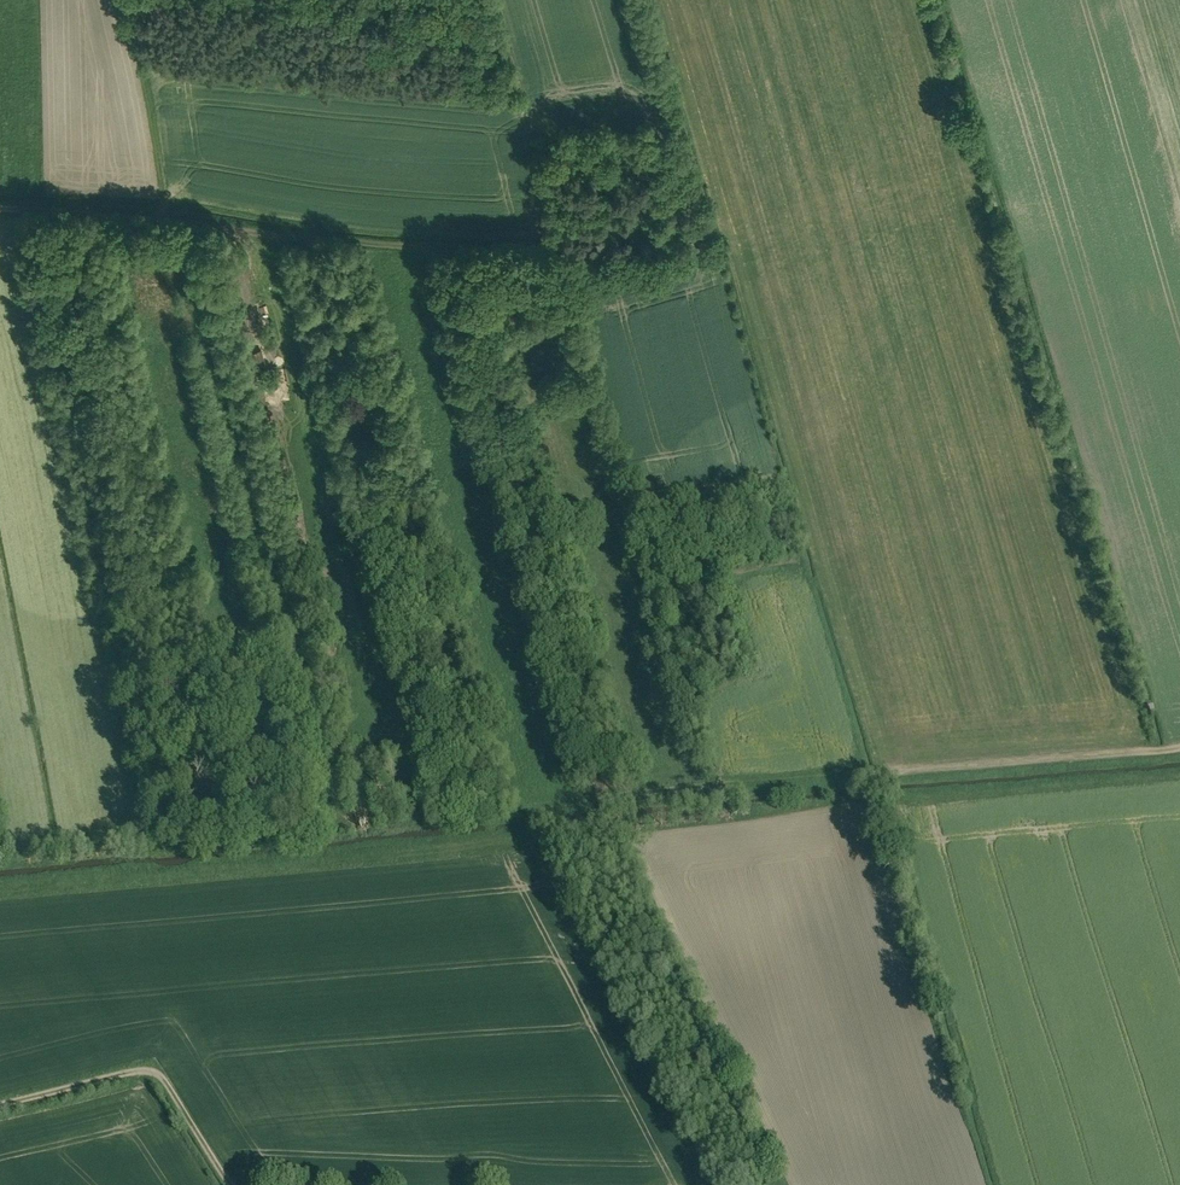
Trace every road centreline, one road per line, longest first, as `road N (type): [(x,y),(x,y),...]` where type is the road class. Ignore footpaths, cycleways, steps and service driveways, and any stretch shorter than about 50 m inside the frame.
road 1 (track): [(1179,750),(610,797)]
road 2 (track): [(557,247),(432,249),(0,209)]
road 3 (track): [(232,1184),(160,1077),(130,1075),(0,1108)]

